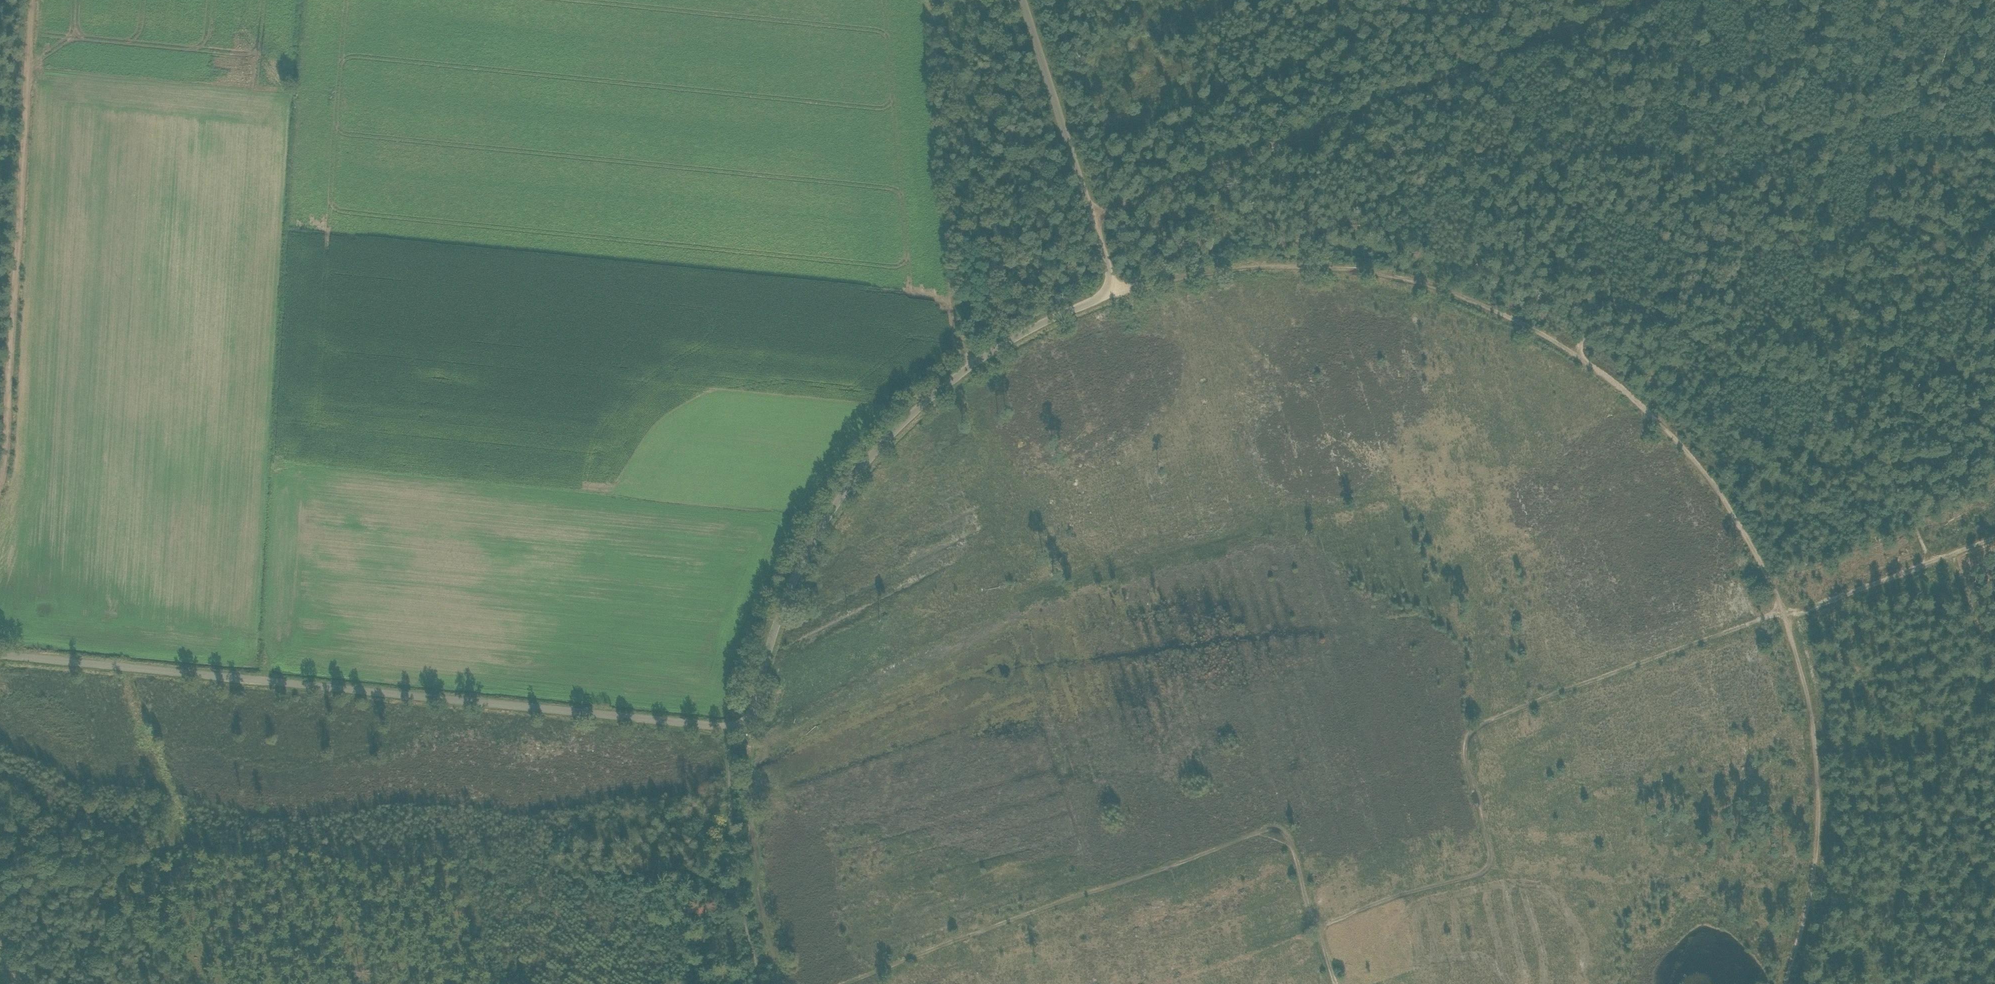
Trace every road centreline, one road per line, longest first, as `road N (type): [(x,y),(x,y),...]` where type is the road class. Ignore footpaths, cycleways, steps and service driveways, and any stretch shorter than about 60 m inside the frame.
road 1 (unclassified): [(0,656),(749,726),(798,575),(861,469),(985,355),(1110,286),(1024,0)]
road 2 (track): [(1319,929),(1381,902),(1486,874),(1495,860),(1464,757),(1469,732),(1787,613)]
road 3 (track): [(844,983),(1280,828),(1319,929)]
road 4 (track): [(0,484),(32,0)]
road 5 (track): [(1094,215),(1504,53)]
road 6 (track): [(1784,983),(1817,853),(1819,785),(1787,613)]
road 7 (track): [(1504,53),(1503,64),(1572,184),(1616,308),(1611,323),(1581,340),(1582,359)]
road 8 (track): [(1787,613),(1692,457),(1582,359)]
road 9 (track): [(749,726),(762,903),(785,983)]
road 10 (track): [(1787,613),(1994,536)]
road 11 (track): [(1504,53),(1652,0)]

